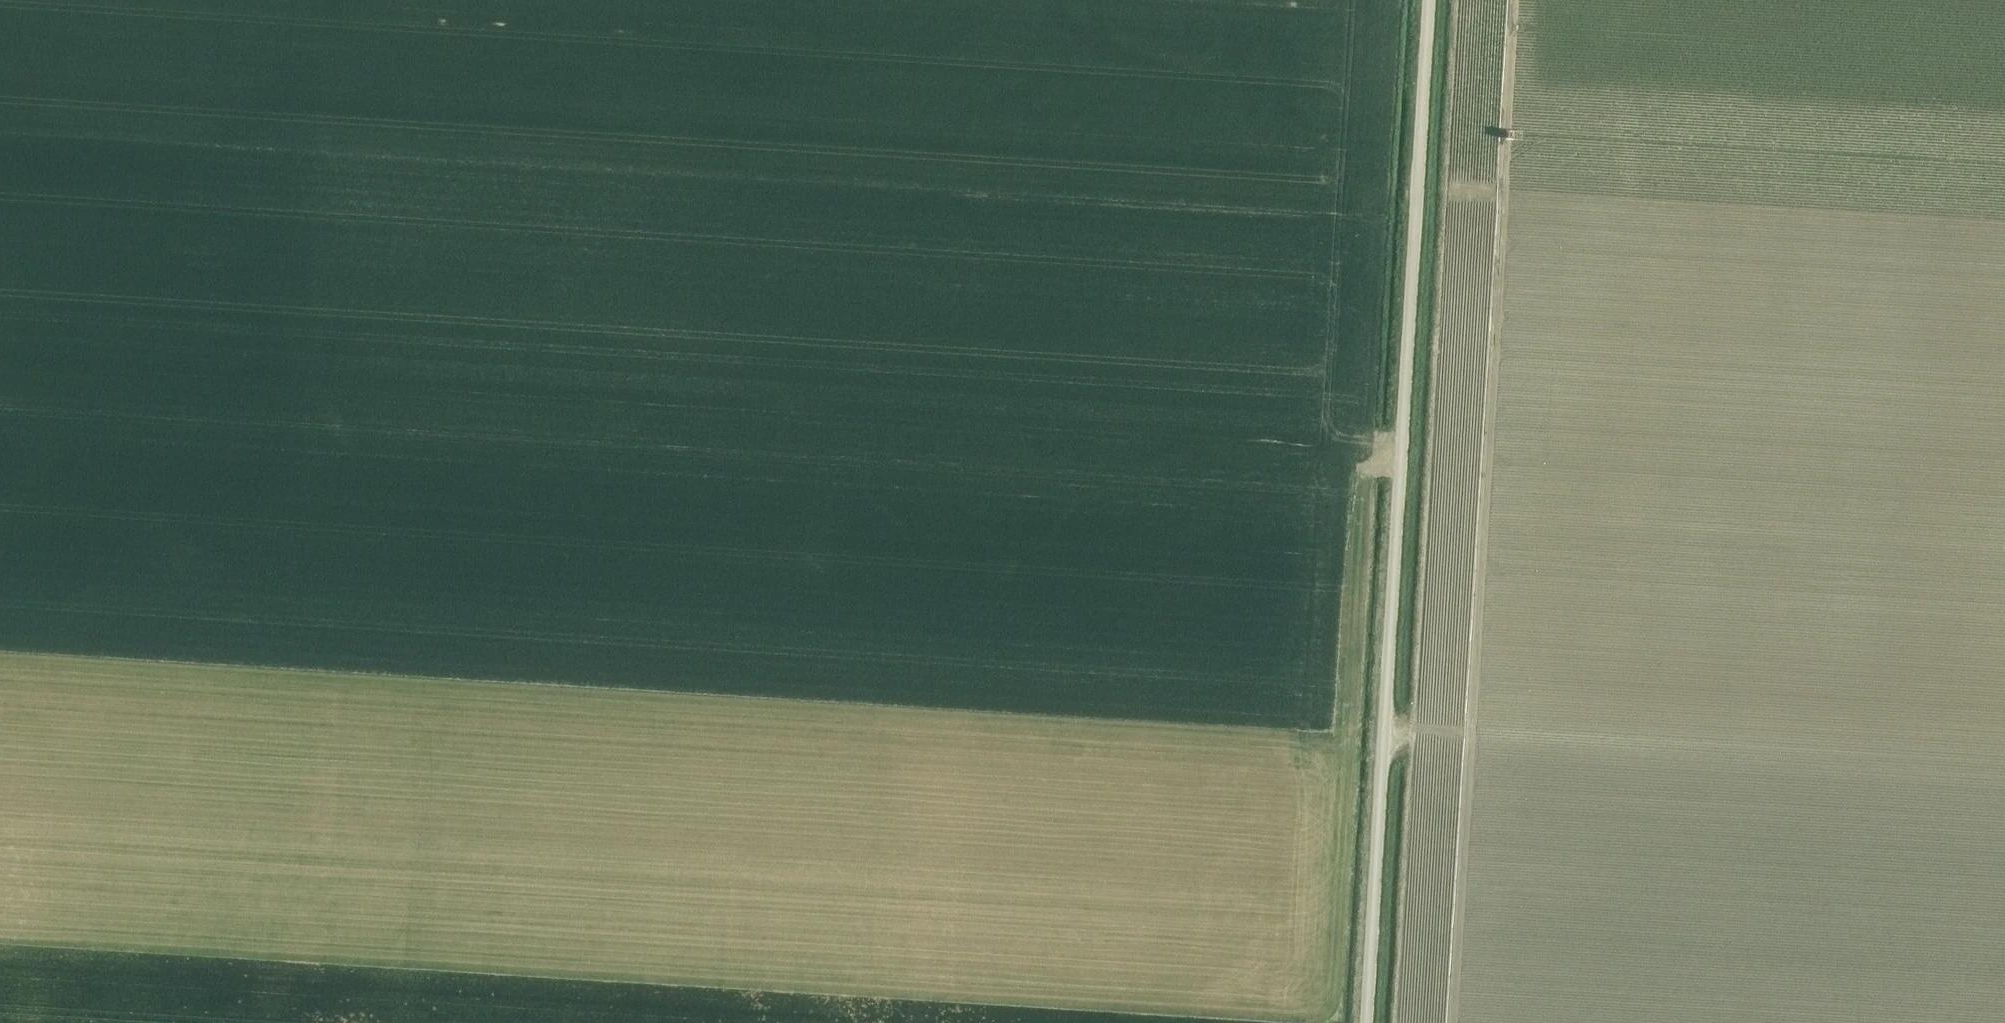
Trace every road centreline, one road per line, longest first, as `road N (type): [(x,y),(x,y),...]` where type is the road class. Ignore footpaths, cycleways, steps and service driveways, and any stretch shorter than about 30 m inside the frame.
road 1 (unclassified): [(1356,1022),(1415,0)]

